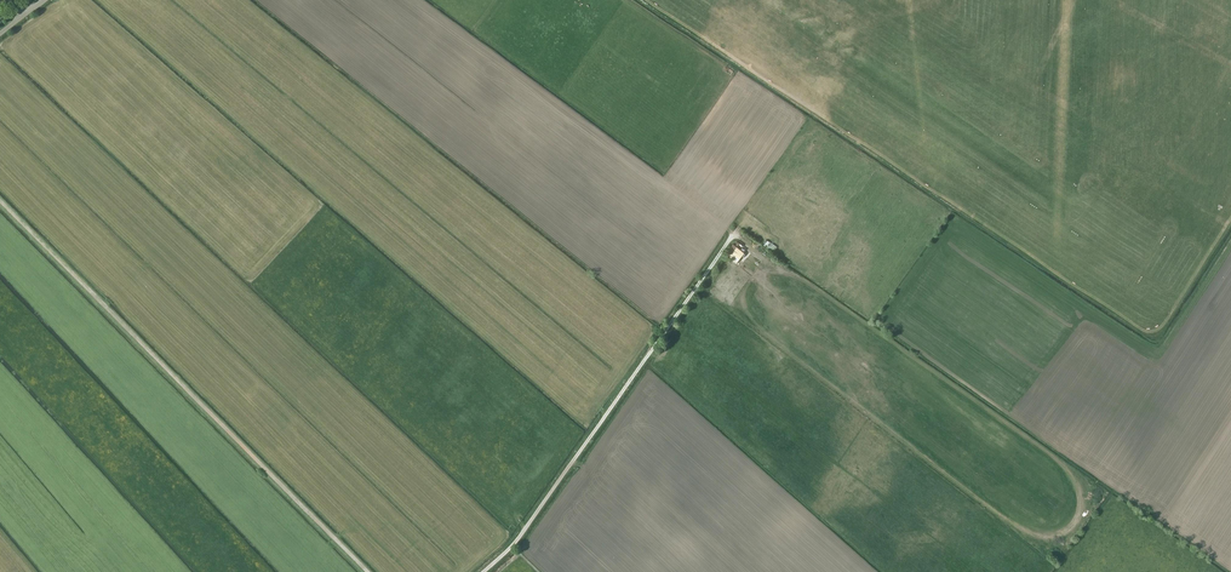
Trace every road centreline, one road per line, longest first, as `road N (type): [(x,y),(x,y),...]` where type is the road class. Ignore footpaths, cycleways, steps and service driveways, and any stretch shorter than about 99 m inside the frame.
road 1 (track): [(647,0),(1144,329),(1163,325),(1230,219)]
road 2 (track): [(367,571),(0,202)]
road 3 (track): [(740,227),(521,535),(484,571)]

